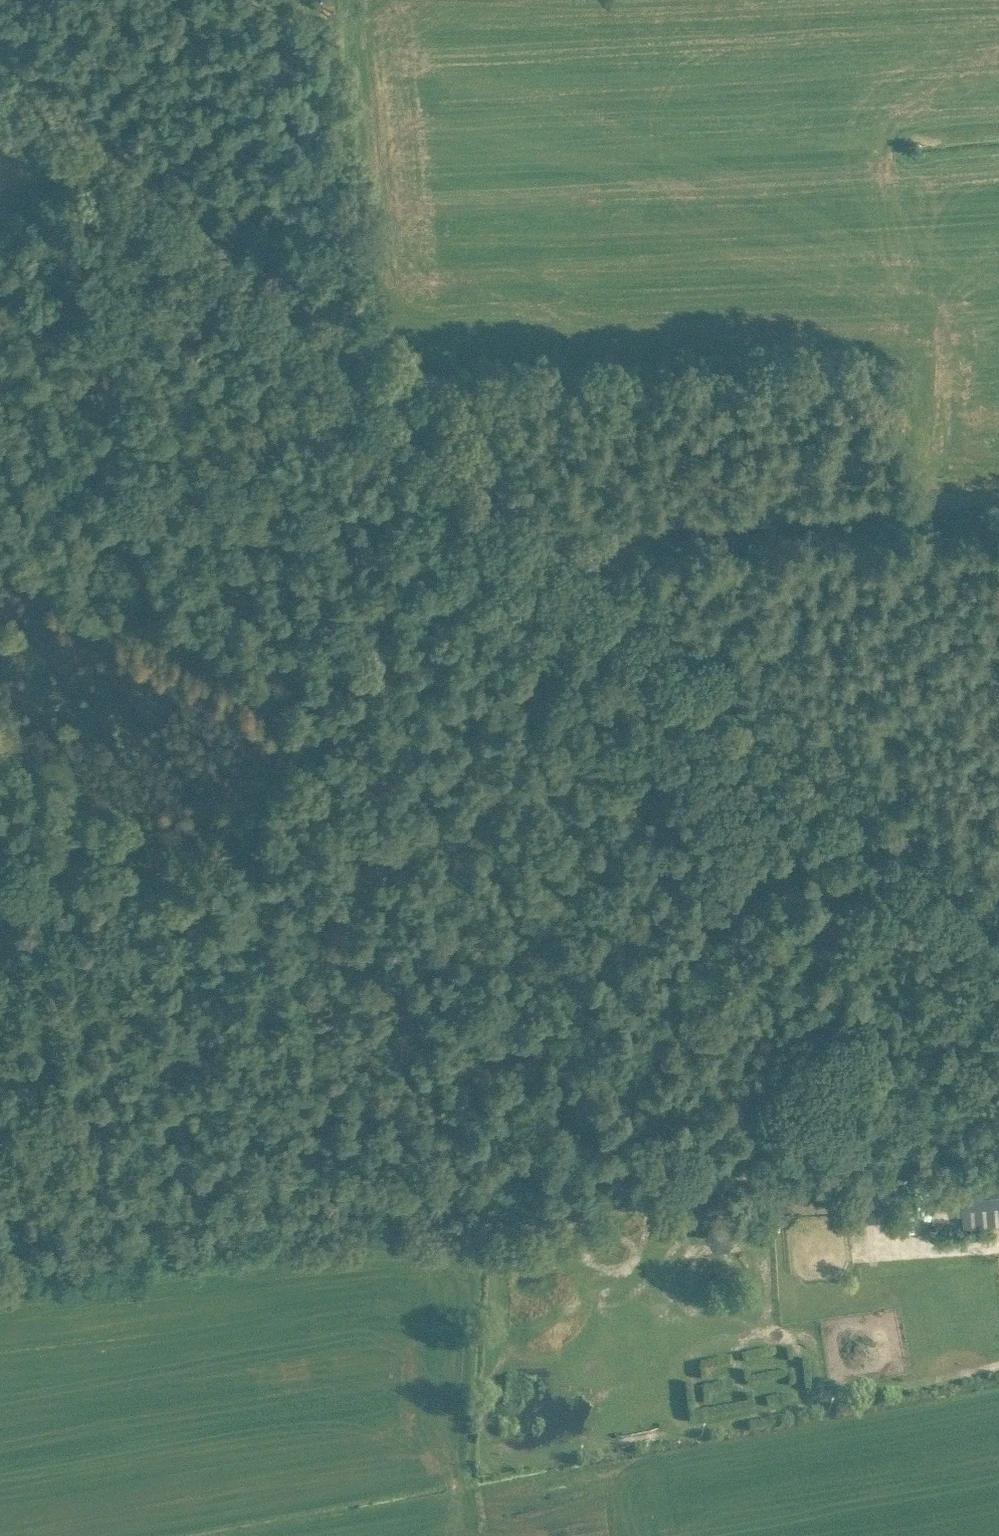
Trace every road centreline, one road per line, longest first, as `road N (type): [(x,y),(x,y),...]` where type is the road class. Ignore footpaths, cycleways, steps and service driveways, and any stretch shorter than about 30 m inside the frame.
road 1 (unclassified): [(998,498),(723,517),(639,530),(584,557),(0,48)]
road 2 (track): [(998,911),(584,557)]
road 3 (track): [(197,220),(0,412)]

